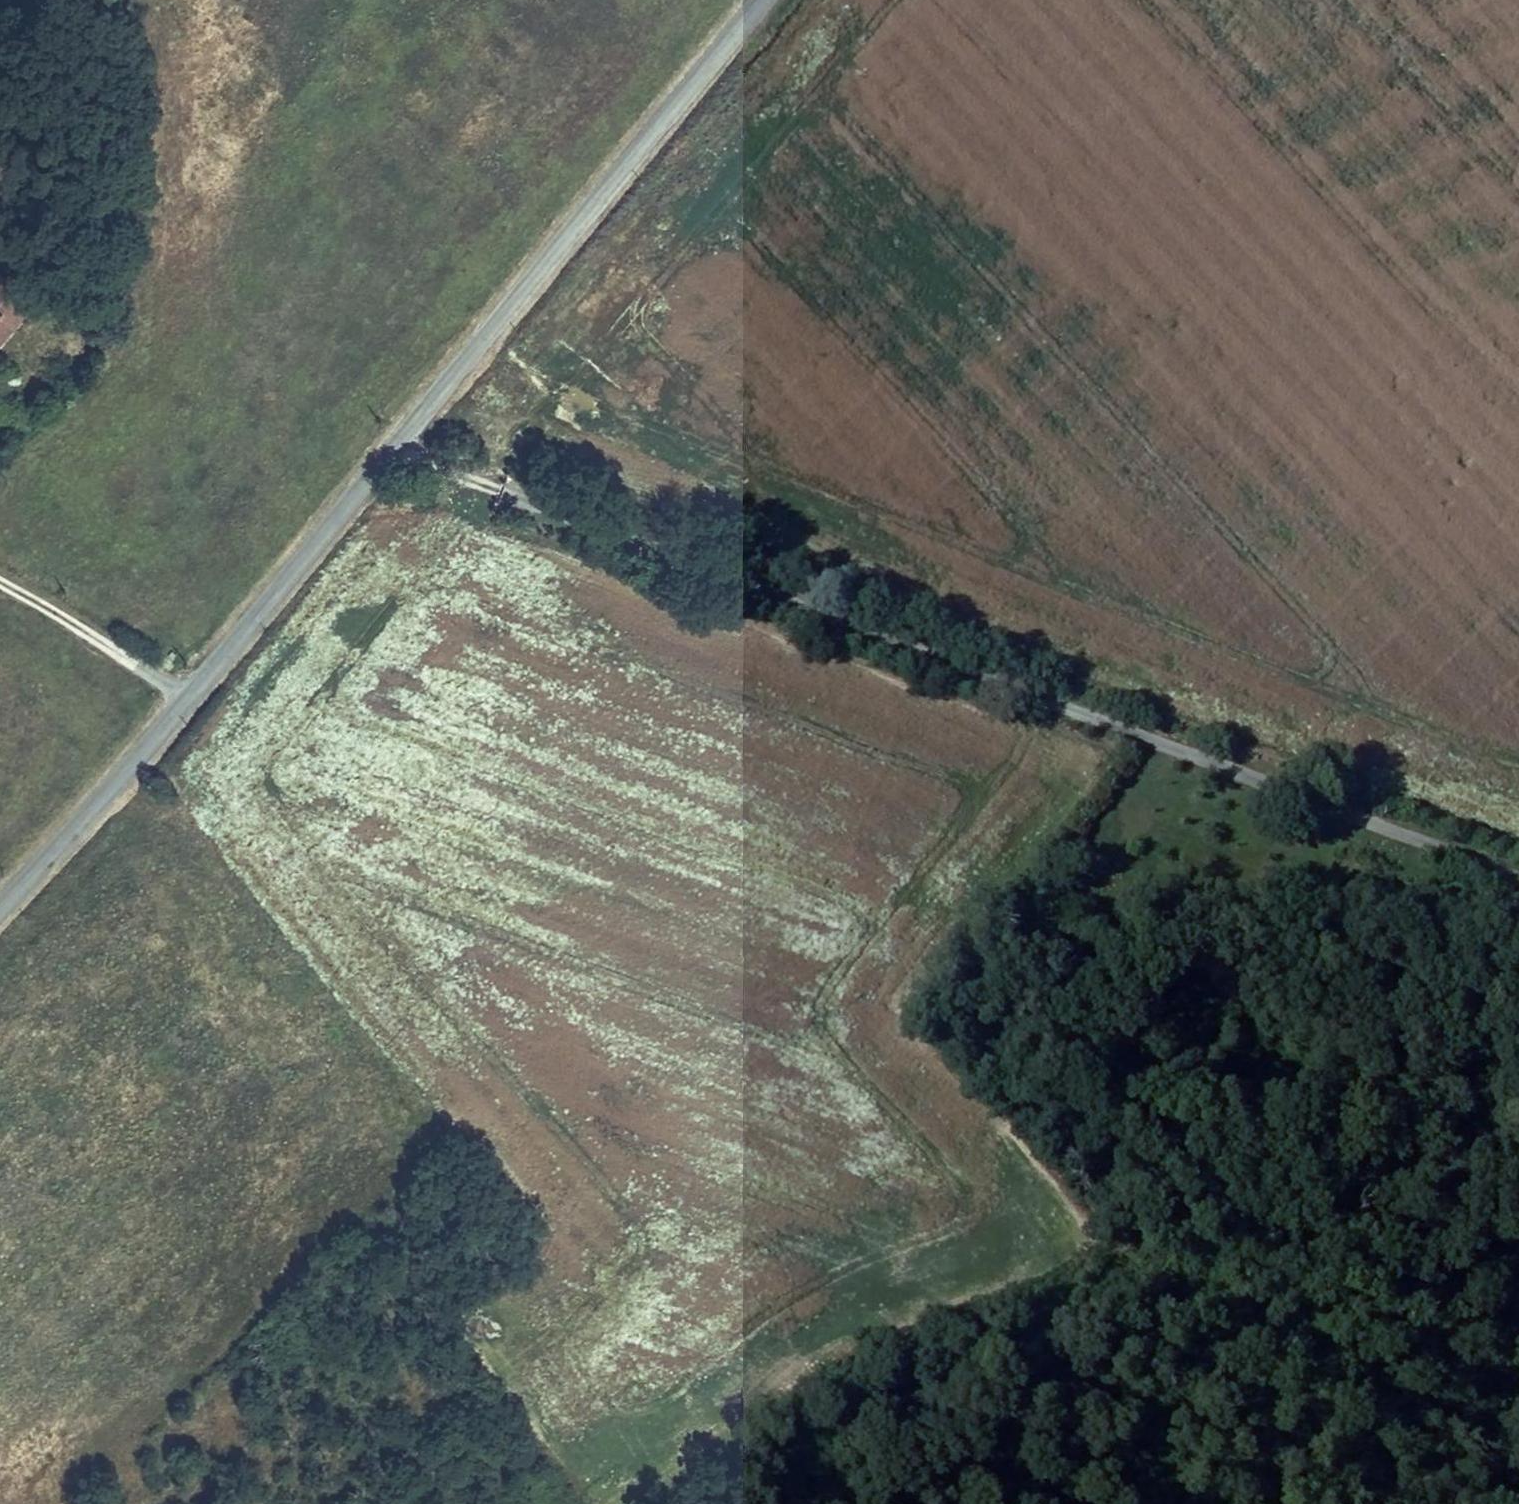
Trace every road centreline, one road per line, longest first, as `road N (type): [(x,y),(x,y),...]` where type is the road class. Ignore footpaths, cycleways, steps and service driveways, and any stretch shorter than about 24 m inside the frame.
road 1 (track): [(392,447),(1518,870)]
road 2 (unclassified): [(762,0),(191,699),(0,910)]

